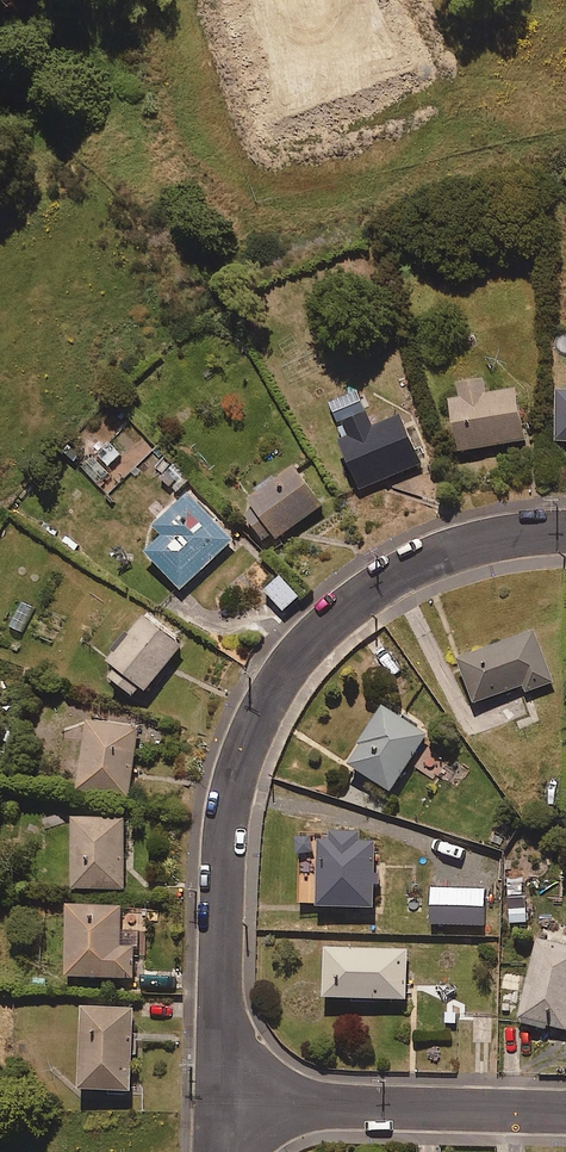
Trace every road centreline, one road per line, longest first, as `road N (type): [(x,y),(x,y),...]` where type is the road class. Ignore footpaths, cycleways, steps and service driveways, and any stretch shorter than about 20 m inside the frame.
road 1 (residential): [(565,526),(474,543),(395,576),(322,631),(290,669),(237,775),(225,831),(222,1099)]
road 2 (residential): [(565,1108),(222,1099)]

